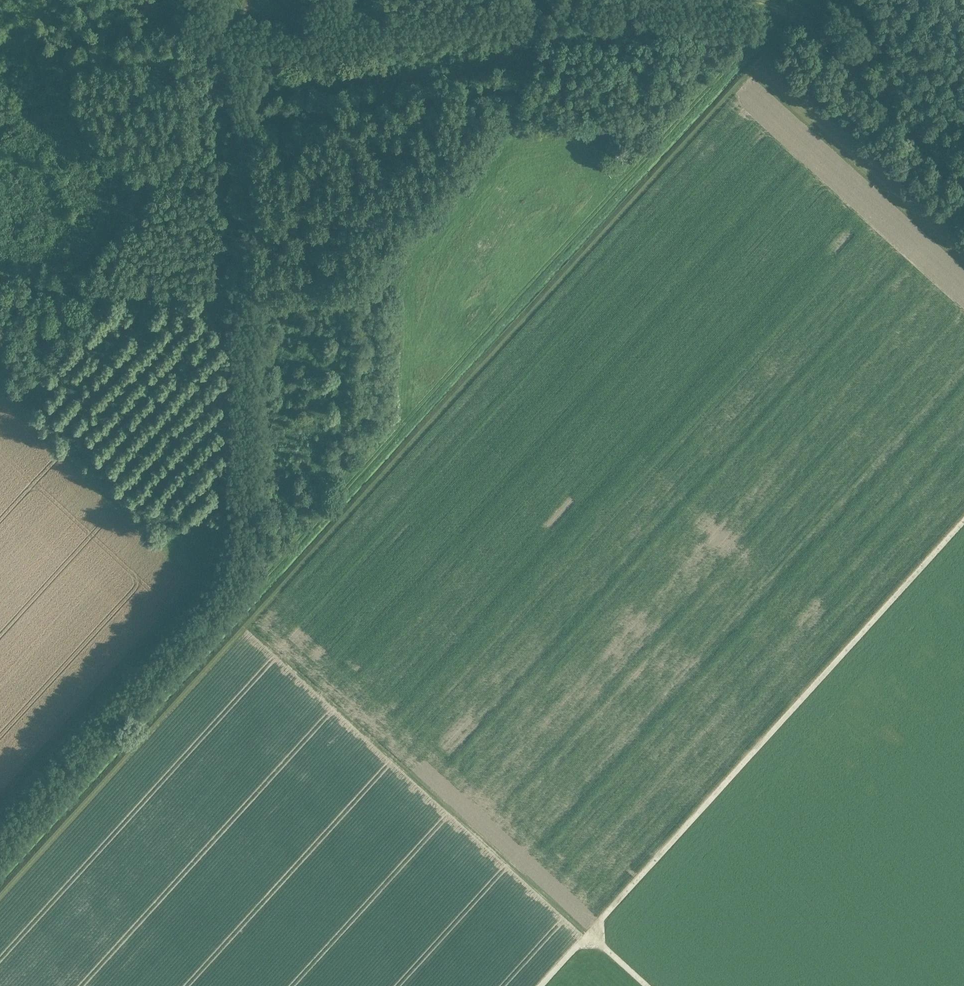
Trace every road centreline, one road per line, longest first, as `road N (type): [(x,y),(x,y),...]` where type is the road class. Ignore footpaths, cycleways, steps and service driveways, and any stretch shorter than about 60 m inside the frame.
road 1 (track): [(0,843),(235,579),(246,554),(243,26)]
road 2 (track): [(963,170),(770,1),(352,34),(243,26)]

